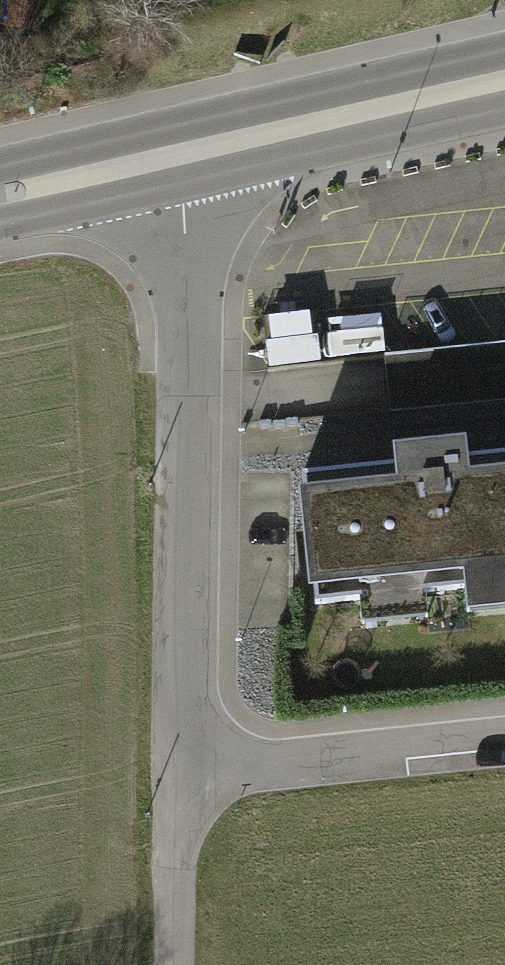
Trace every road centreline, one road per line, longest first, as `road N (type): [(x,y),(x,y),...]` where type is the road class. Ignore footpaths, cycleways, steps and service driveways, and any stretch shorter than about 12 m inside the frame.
road 1 (residential): [(178,154),(191,300),(186,776)]
road 2 (primary): [(178,154),(504,80)]
road 3 (residential): [(186,776),(504,743)]
road 4 (residential): [(186,776),(183,964)]
road 5 (primary): [(0,191),(178,154)]

